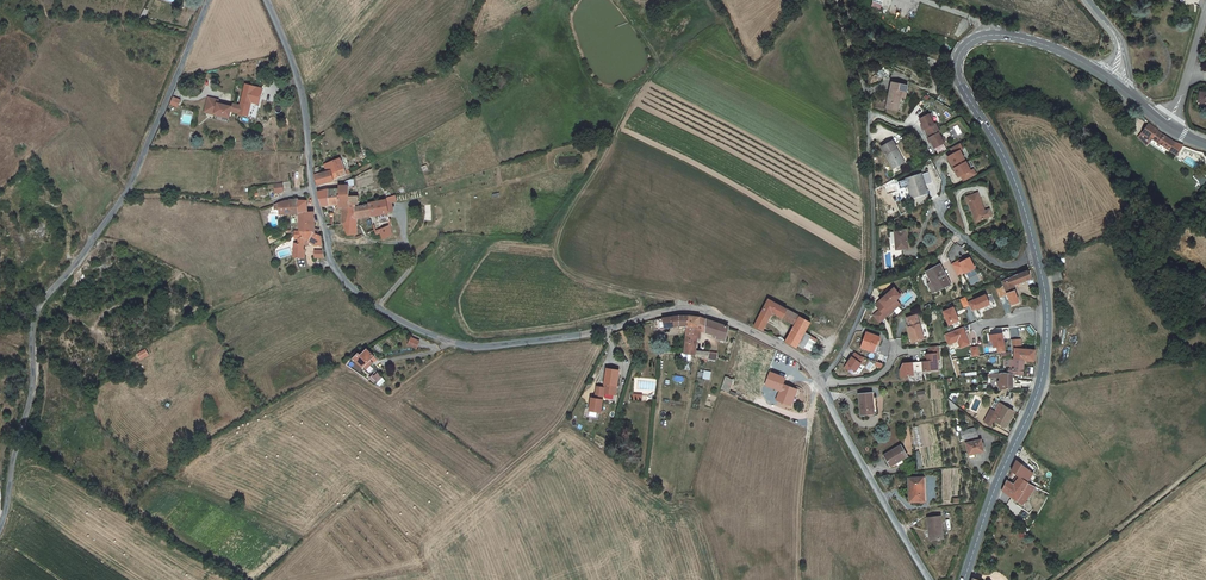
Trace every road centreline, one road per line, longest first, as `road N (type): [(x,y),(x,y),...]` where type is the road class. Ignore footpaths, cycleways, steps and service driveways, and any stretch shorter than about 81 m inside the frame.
road 1 (unclassified): [(267,0),(298,80),(312,188),(331,260),(378,308),(414,329),(482,350),(642,317),(700,313),(804,361),(820,382)]
road 2 (unclassified): [(208,0),(128,190),(38,309),(33,383),(0,530)]
road 3 (residential): [(858,69),(871,188),(870,289),(820,382)]
road 4 (secondary): [(1045,317),(1039,393),(964,579)]
road 5 (unclassified): [(820,382),(931,579)]
road 6 (secondary): [(954,67),(1017,186),(1035,257)]
road 7 (track): [(800,579),(805,471),(820,382)]
road 8 (track): [(1205,459),(1057,579)]
road 9 (secondary): [(1098,73),(1046,45),(998,36),(962,46),(954,67)]
road 10 (residential): [(841,0),(873,41),(954,67)]
road 11 (residential): [(940,204),(941,219),(990,260),(1004,266),(1035,257)]

